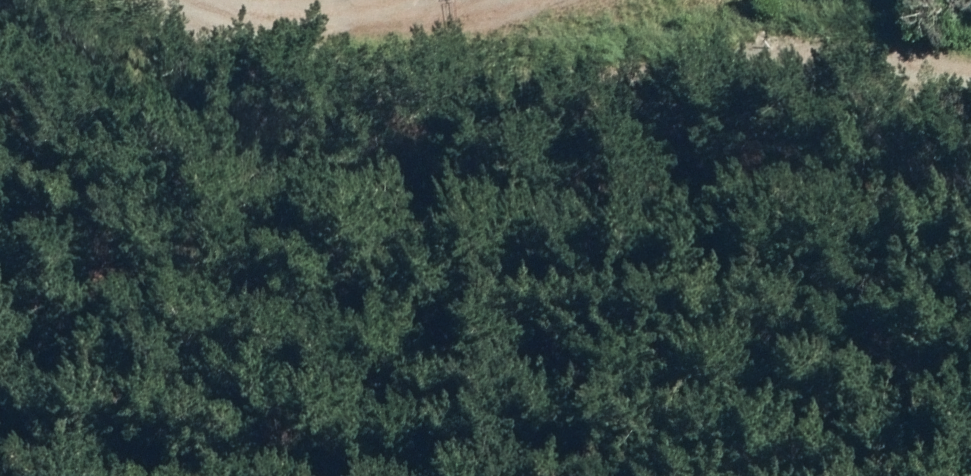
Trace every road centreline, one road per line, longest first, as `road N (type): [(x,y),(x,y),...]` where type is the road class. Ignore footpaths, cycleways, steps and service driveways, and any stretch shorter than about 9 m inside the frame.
road 1 (unclassified): [(215,195),(302,251),(659,326),(910,306),(970,321)]
road 2 (unclassified): [(215,195),(483,128),(676,15),(681,0)]
road 3 (unclassified): [(0,50),(215,195)]

